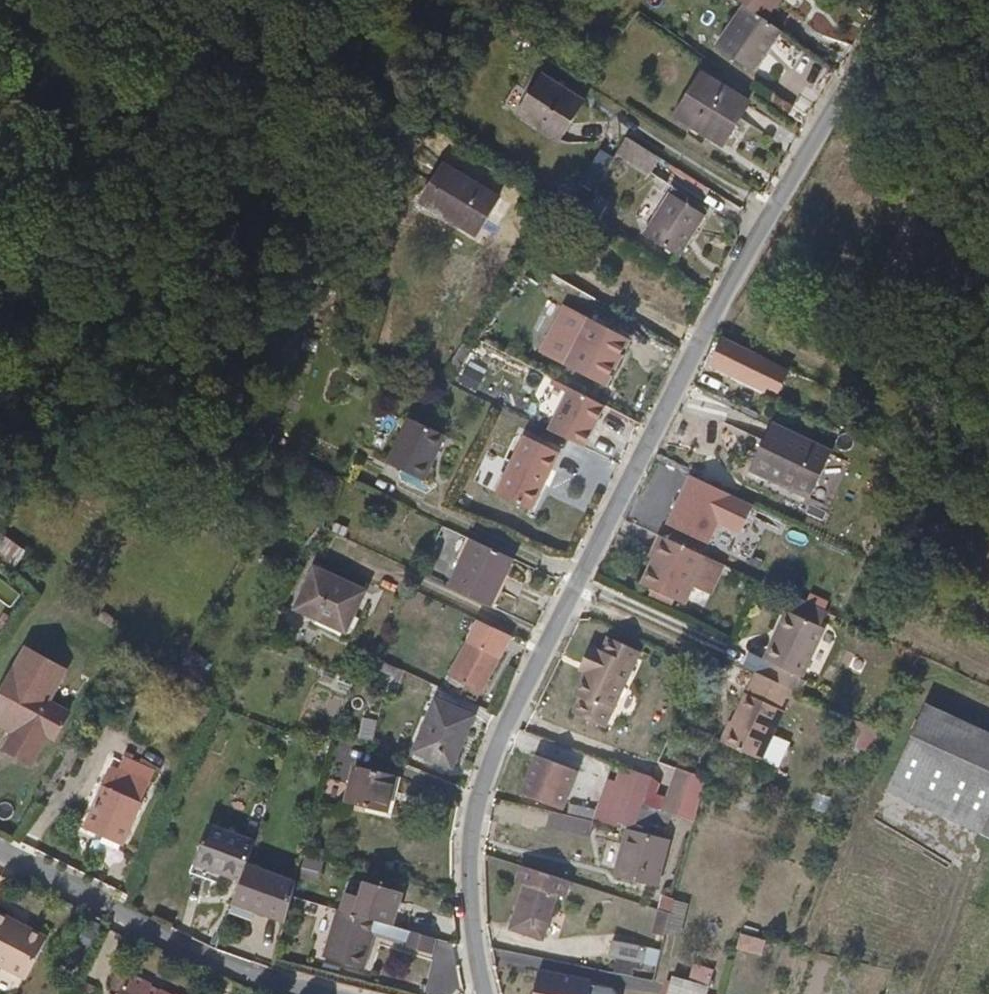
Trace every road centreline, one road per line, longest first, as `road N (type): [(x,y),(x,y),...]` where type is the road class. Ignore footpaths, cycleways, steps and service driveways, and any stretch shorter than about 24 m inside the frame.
road 1 (residential): [(484,993),(469,859),(491,763),(600,528),(805,148)]
road 2 (residential): [(325,993),(193,951),(0,850)]
road 3 (track): [(886,0),(805,148)]

